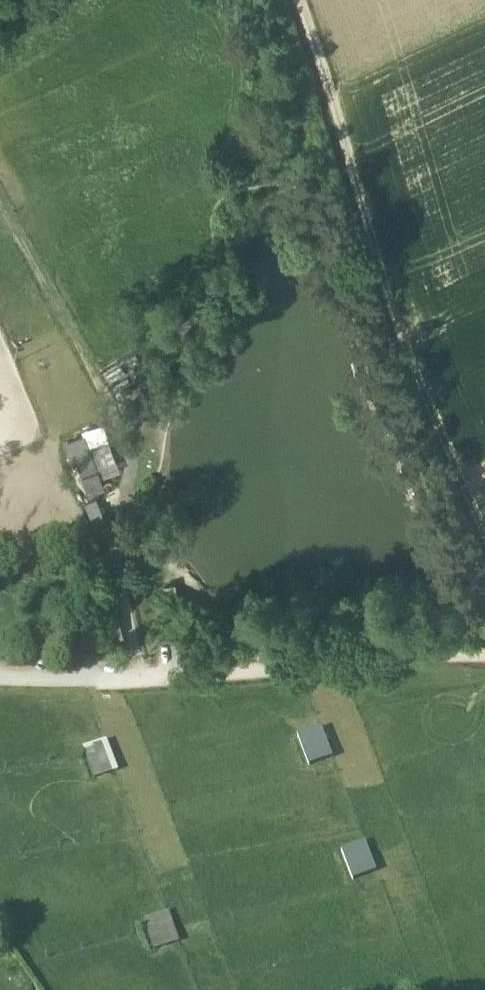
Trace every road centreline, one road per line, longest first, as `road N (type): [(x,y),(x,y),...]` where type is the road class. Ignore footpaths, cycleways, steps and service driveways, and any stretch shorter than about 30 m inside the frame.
road 1 (track): [(484,531),(408,346),(302,0)]
road 2 (track): [(0,205),(119,427)]

